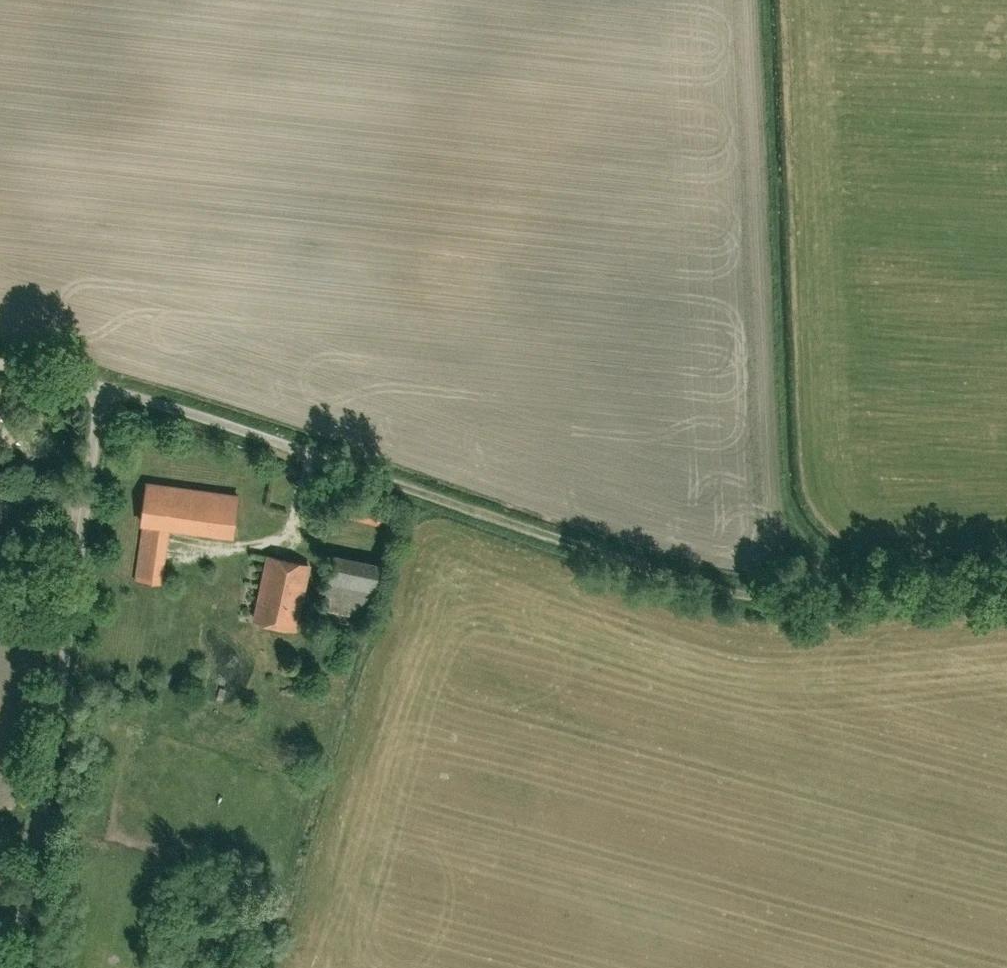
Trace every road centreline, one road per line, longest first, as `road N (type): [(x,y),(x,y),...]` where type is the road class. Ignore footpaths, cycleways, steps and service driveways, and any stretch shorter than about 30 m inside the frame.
road 1 (track): [(1006,580),(799,599),(669,582),(333,461),(0,369)]
road 2 (unclassified): [(11,967),(41,824),(100,391)]

